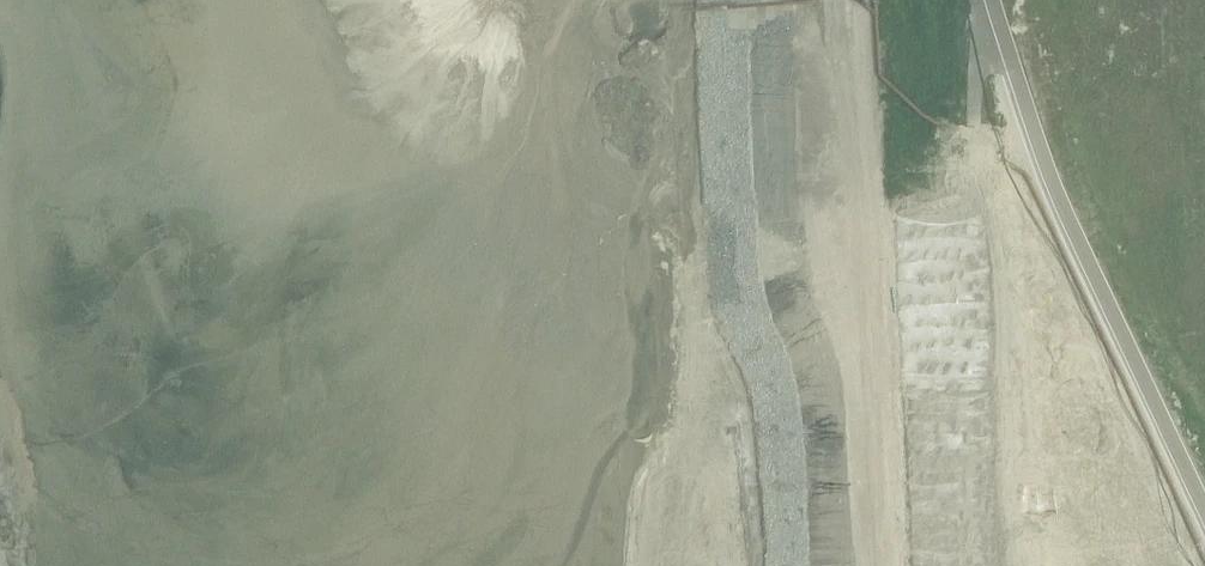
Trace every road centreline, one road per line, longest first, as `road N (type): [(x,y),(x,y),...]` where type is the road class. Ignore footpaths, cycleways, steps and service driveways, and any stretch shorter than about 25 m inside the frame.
road 1 (track): [(735,0),(732,339),(745,565)]

